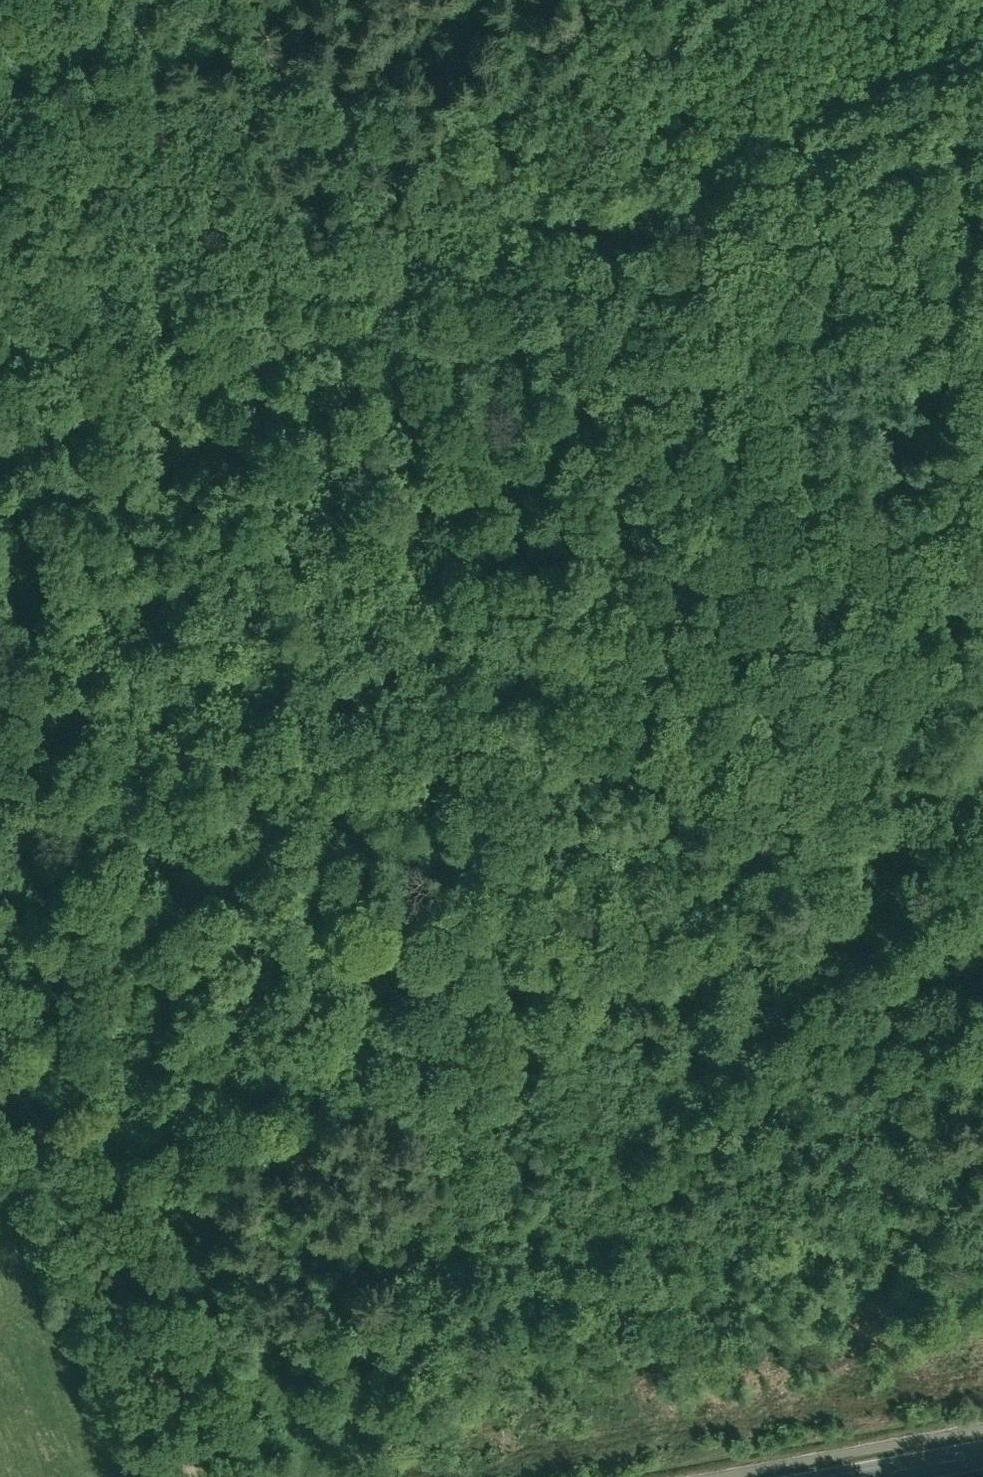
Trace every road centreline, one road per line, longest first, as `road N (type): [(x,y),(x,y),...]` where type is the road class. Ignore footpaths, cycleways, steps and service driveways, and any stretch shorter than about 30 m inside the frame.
road 1 (track): [(0,1057),(196,1476)]

